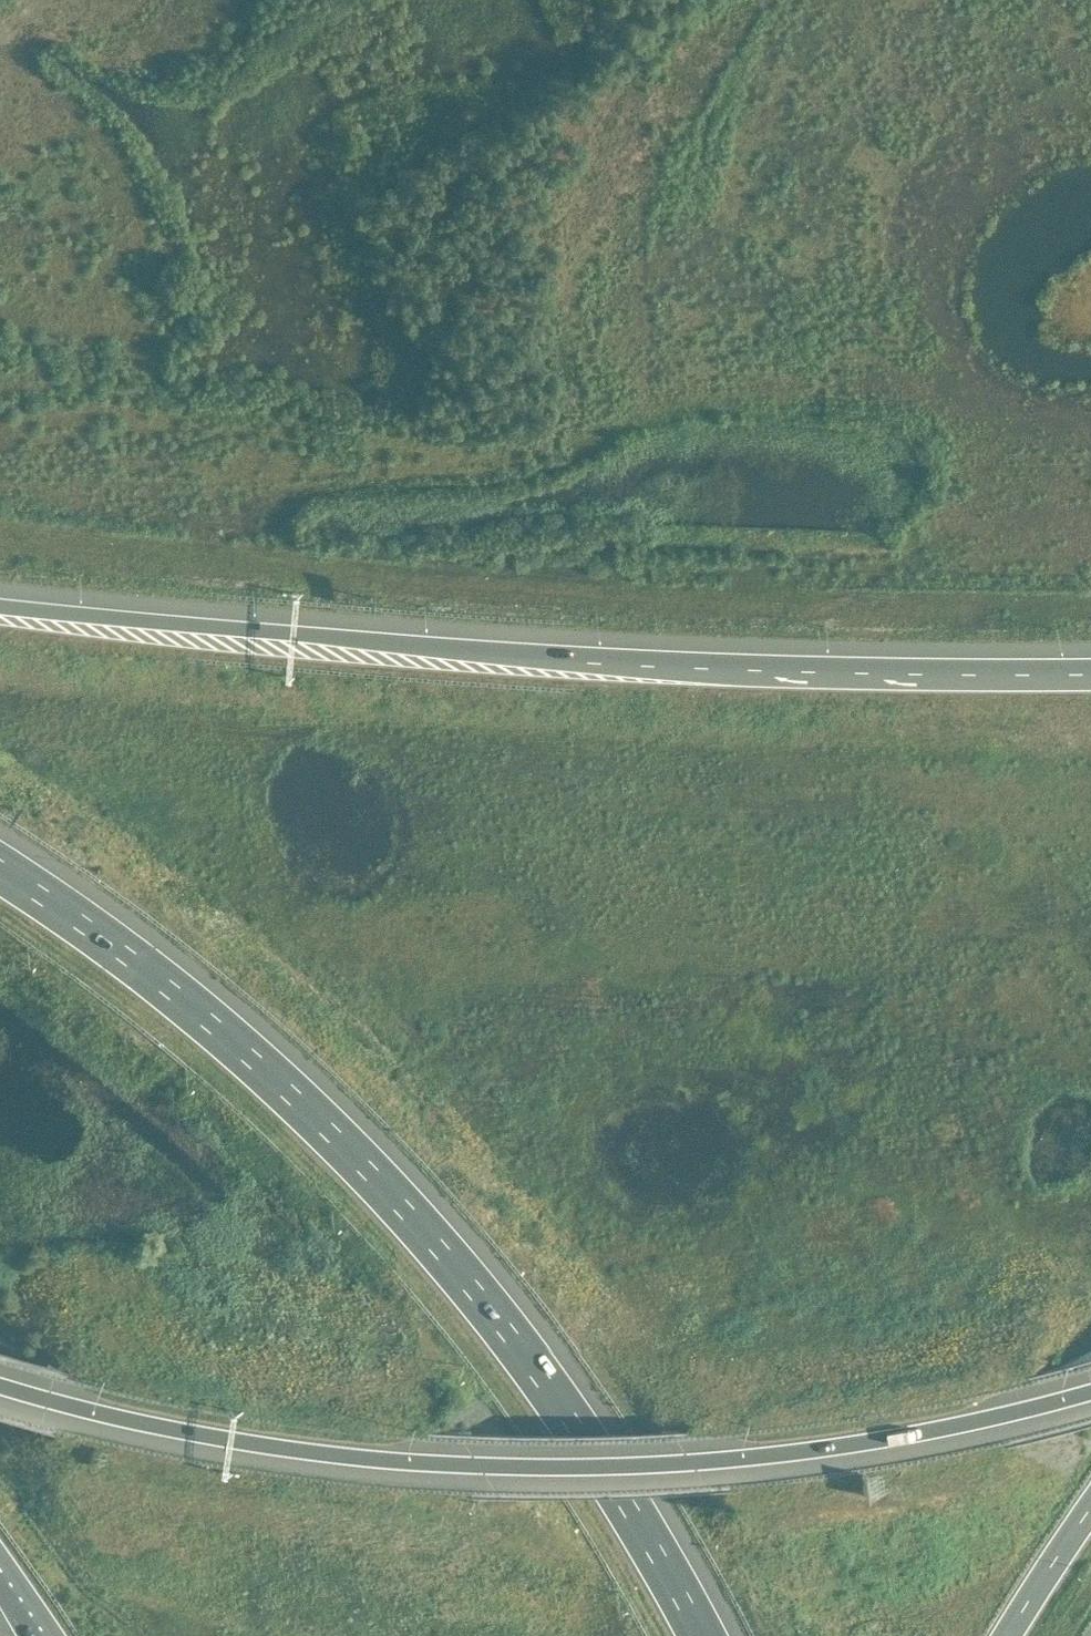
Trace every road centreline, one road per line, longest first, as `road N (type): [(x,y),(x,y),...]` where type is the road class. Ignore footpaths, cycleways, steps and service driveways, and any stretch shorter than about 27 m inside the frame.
road 1 (motorway): [(0,1373),(230,1430),(571,1454),(801,1441),(1090,1382)]
road 2 (motorway): [(1090,674),(587,662),(0,606)]
road 3 (motorway): [(704,1635),(533,1361),(436,1240),(194,1006),(0,866)]
road 4 (trunk): [(1090,1506),(1007,1635)]

